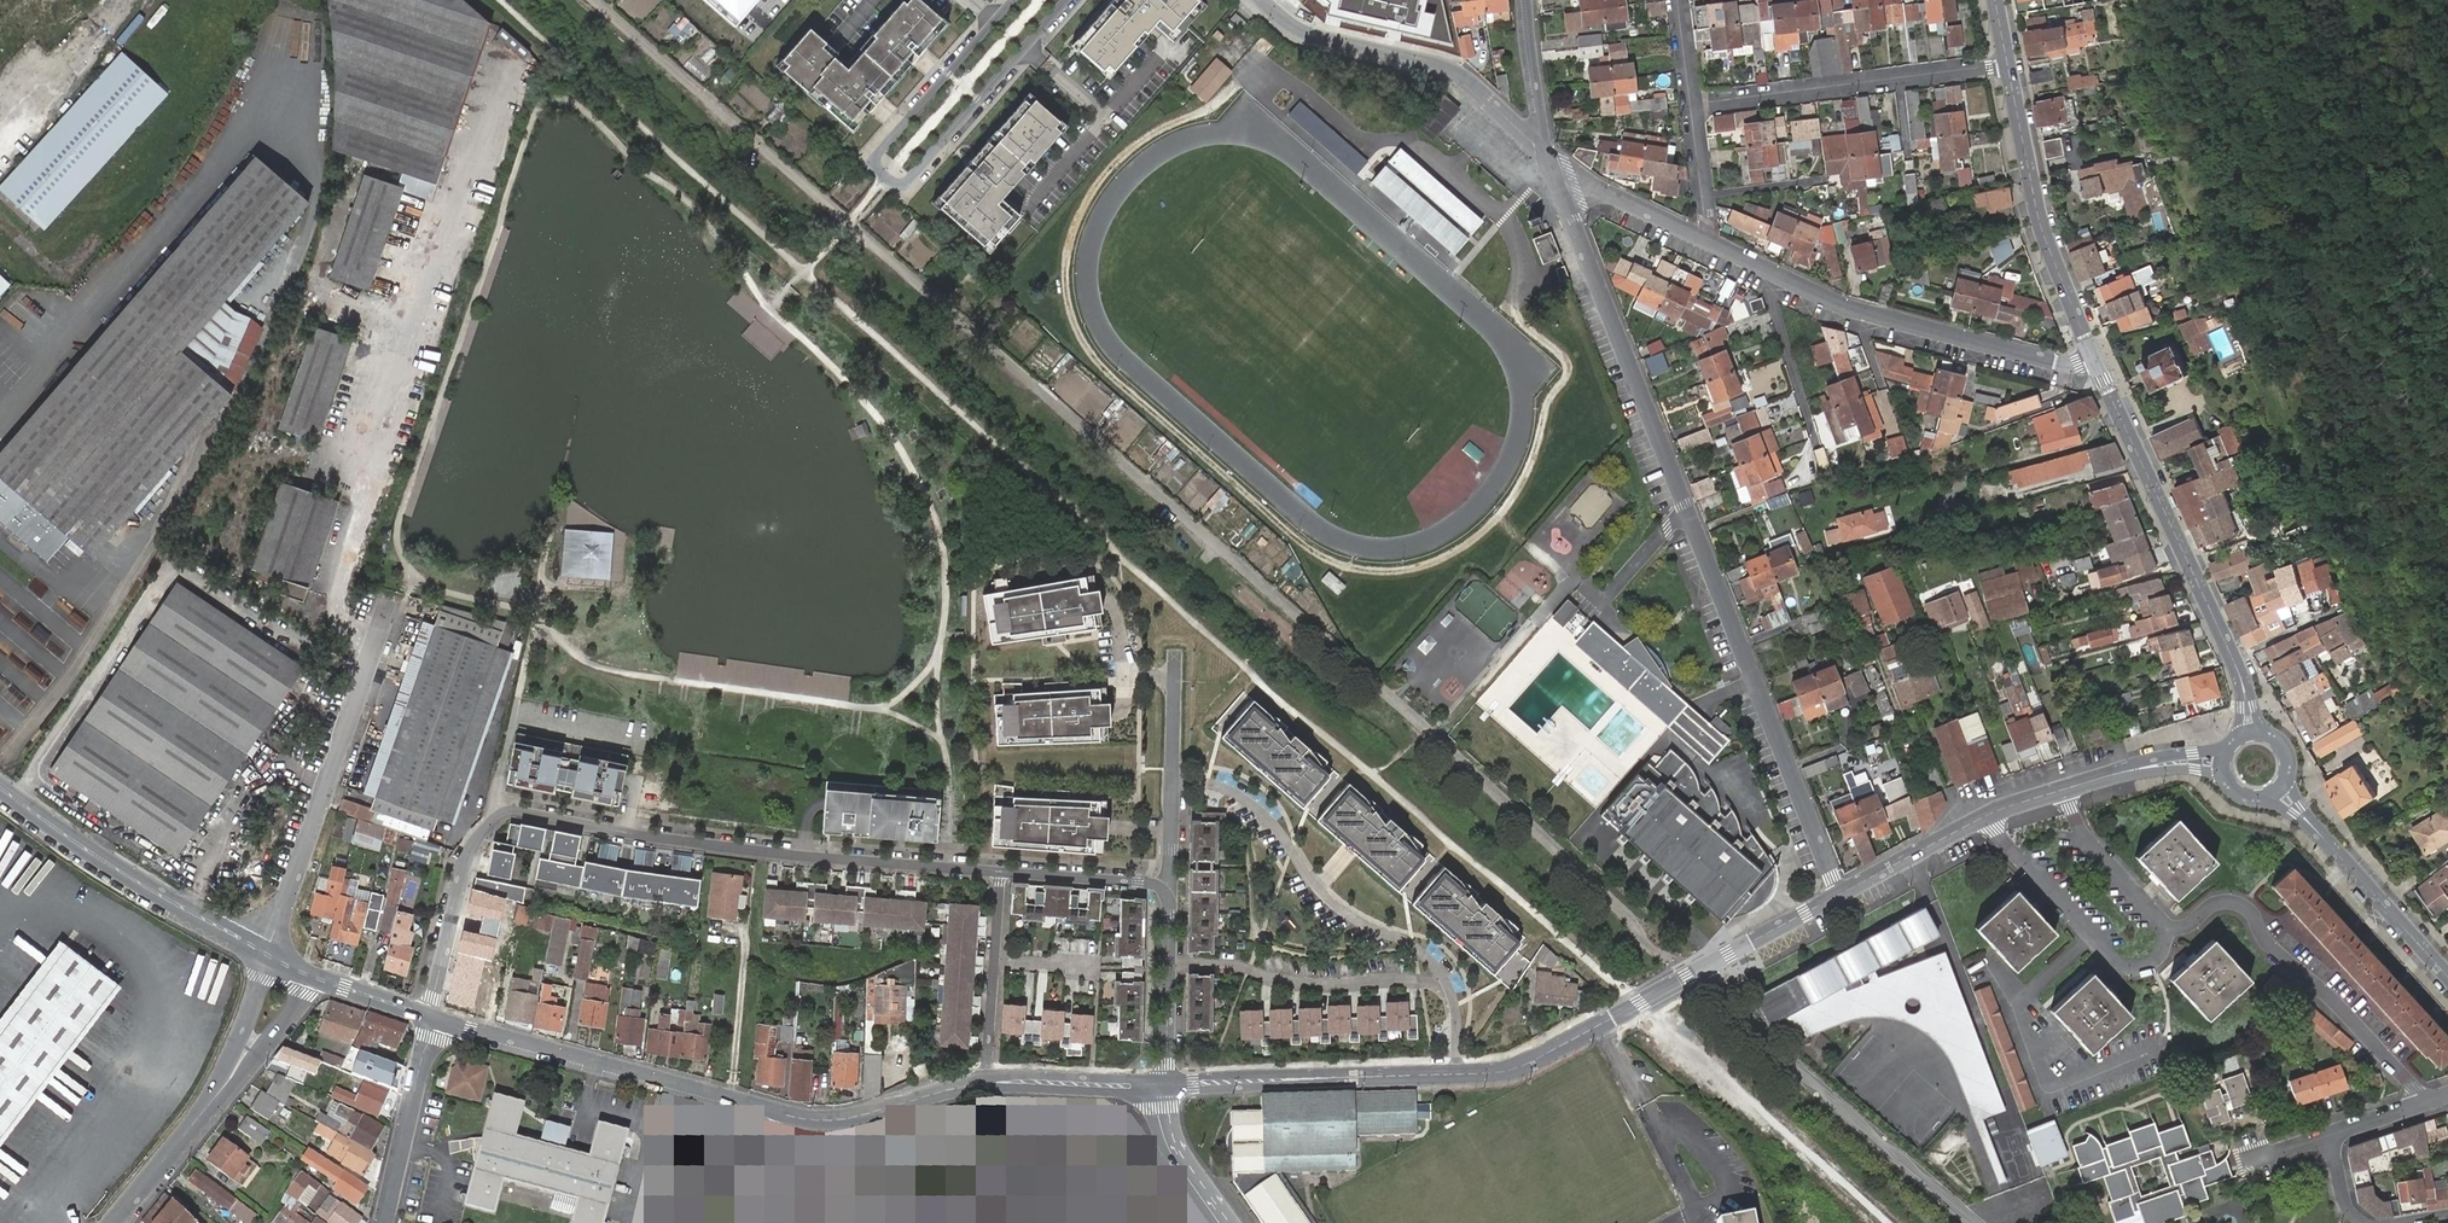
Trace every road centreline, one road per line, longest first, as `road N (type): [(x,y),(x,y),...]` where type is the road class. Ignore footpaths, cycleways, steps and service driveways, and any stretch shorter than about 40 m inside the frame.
road 1 (residential): [(1842,893),(1546,154)]
road 2 (residential): [(1001,871),(765,852),(505,812),(466,866),(431,1018)]
road 3 (tertiary): [(431,1018),(825,1122),(985,1080)]
road 4 (residential): [(997,19),(874,159),(903,187),(1067,0)]
road 5 (residential): [(1705,241),(1852,309),(2068,364),(2093,358)]
road 6 (secondary): [(2093,358),(2234,660),(2250,732)]
road 7 (residential): [(1689,974),(1978,1222)]
road 8 (unclassified): [(266,953),(389,599)]
road 9 (residential): [(1173,780),(1243,795),(1327,893),(1414,944),(1453,990)]
road 10 (residential): [(2420,1106),(2413,1087),(2238,902),(2165,931)]
road 11 (residential): [(1265,0),(1313,36),(1461,75),(1546,154)]
road 12 (tertiary): [(0,788),(161,897),(266,953)]
road 13 (residential): [(1697,103),(2008,65)]
road 14 (secondary): [(2008,65),(2044,235),(2093,358)]
road 15 (tertiary): [(1457,1073),(1166,1084)]
road 16 (residential): [(1453,990),(1415,979),(1299,984),(1226,963),(1169,964)]
road 17 (residential): [(1987,816),(2120,964),(2150,963),(2164,953),(2165,931)]
road 18 (tertiary): [(1689,974),(1529,1063),(1457,1073)]
road 19 (secondary): [(2278,789),(2447,977)]
road 20 (residential): [(1001,871),(985,1080)]
road 21 (residential): [(384,1222),(431,1018)]
road 22 (residential): [(1546,154),(1705,241)]
road 23 (tertiary): [(985,1080),(1166,1084)]
road 24 (residential): [(2165,931),(2085,836),(2065,788)]
road 25 (tertiary): [(1842,893),(1689,974)]
road 26 (residential): [(1171,886),(1001,871)]
road 27 (unclassified): [(115,1222),(223,1091)]
road 28 (tertiary): [(1987,816),(1842,893)]
road 29 (tertiary): [(2224,761),(2127,770),(2065,788)]
road 30 (residential): [(1546,154),(1526,0)]
road 31 (residential): [(1226,1222),(1179,1156),(1166,1084)]
road 32 (unclassified): [(223,1091),(318,980)]
road 33 (unclassified): [(266,953),(223,1091)]
road 34 (residential): [(1705,241),(1712,225),(1697,103)]
road 35 (residential): [(1166,1084),(1169,964)]

